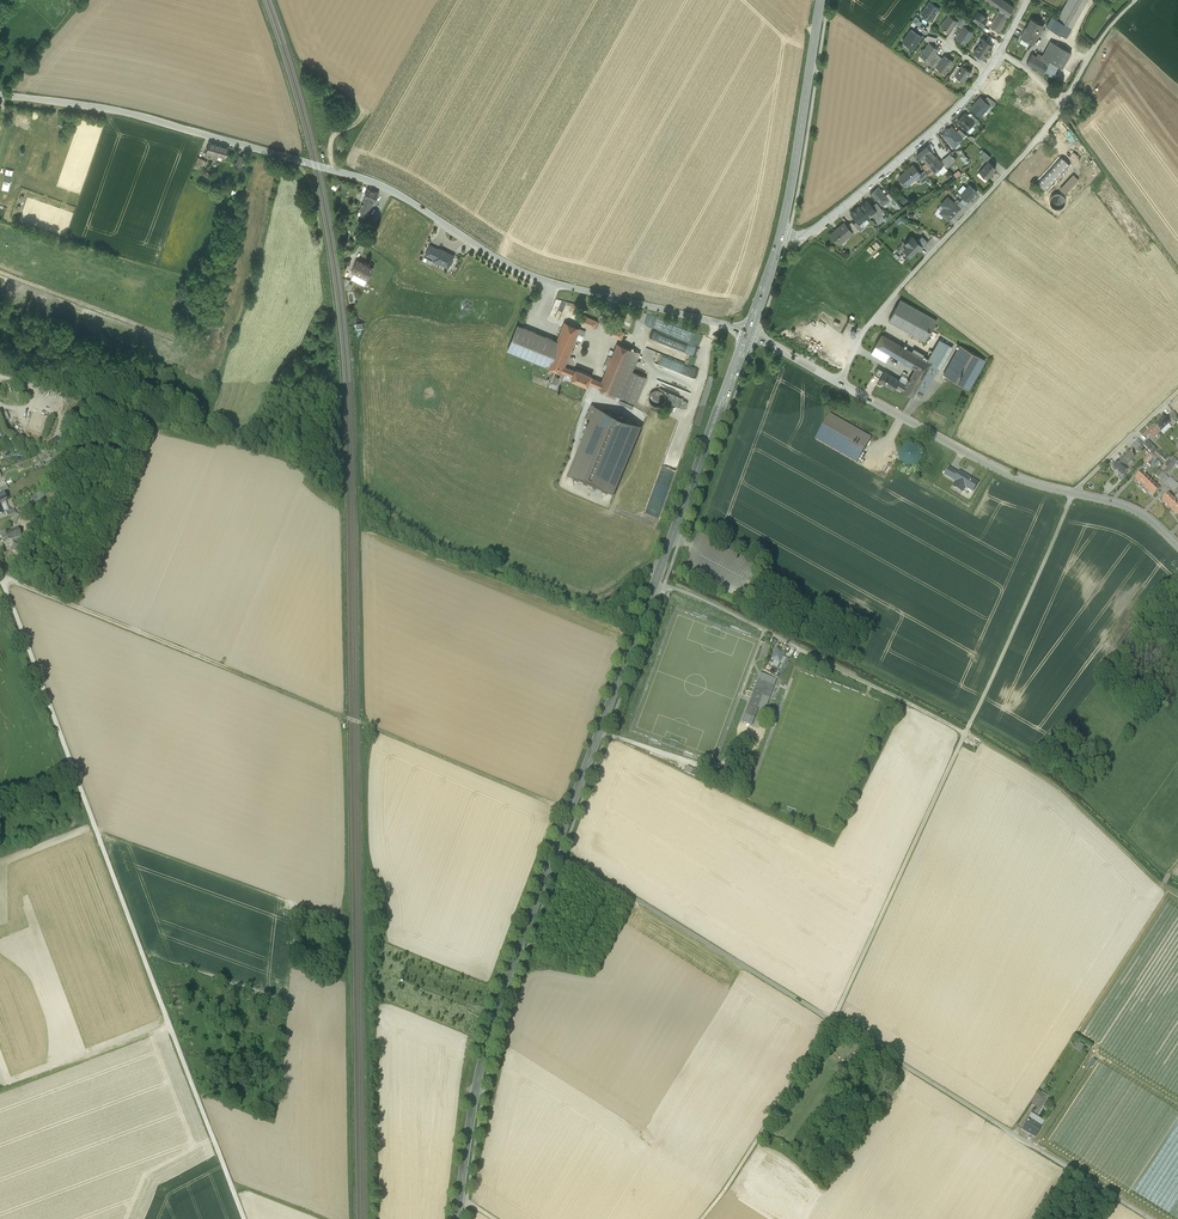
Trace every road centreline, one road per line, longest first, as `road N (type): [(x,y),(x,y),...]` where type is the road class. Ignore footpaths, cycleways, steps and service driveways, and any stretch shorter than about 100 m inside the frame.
road 1 (unclassified): [(748,333),(529,274),(359,177),(121,111),(0,95)]
road 2 (track): [(0,580),(243,1218)]
road 3 (primary): [(457,1218),(487,1044),(654,585)]
road 4 (track): [(0,580),(570,810)]
road 5 (track): [(1073,495),(832,1021)]
road 6 (residential): [(1135,0),(1103,35),(1041,135),(869,325),(840,384)]
road 7 (track): [(1163,886),(1055,788),(797,648)]
road 8 (track): [(1149,1218),(832,1021)]
road 9 (track): [(832,1021),(555,850)]
road 10 (primary): [(654,585),(748,333)]
road 11 (residential): [(987,72),(931,133),(820,226),(781,233)]
road 12 (unclassified): [(1073,495),(1001,472),(840,384)]
road 13 (primary): [(781,233),(820,0)]
road 14 (track): [(832,1021),(704,1218)]
road 15 (track): [(1177,271),(1060,109)]
road 16 (unclassified): [(797,648),(654,585)]
road 17 (unclassified): [(1177,392),(1073,495)]
road 18 (residential): [(1177,549),(1138,513),(1073,495)]

